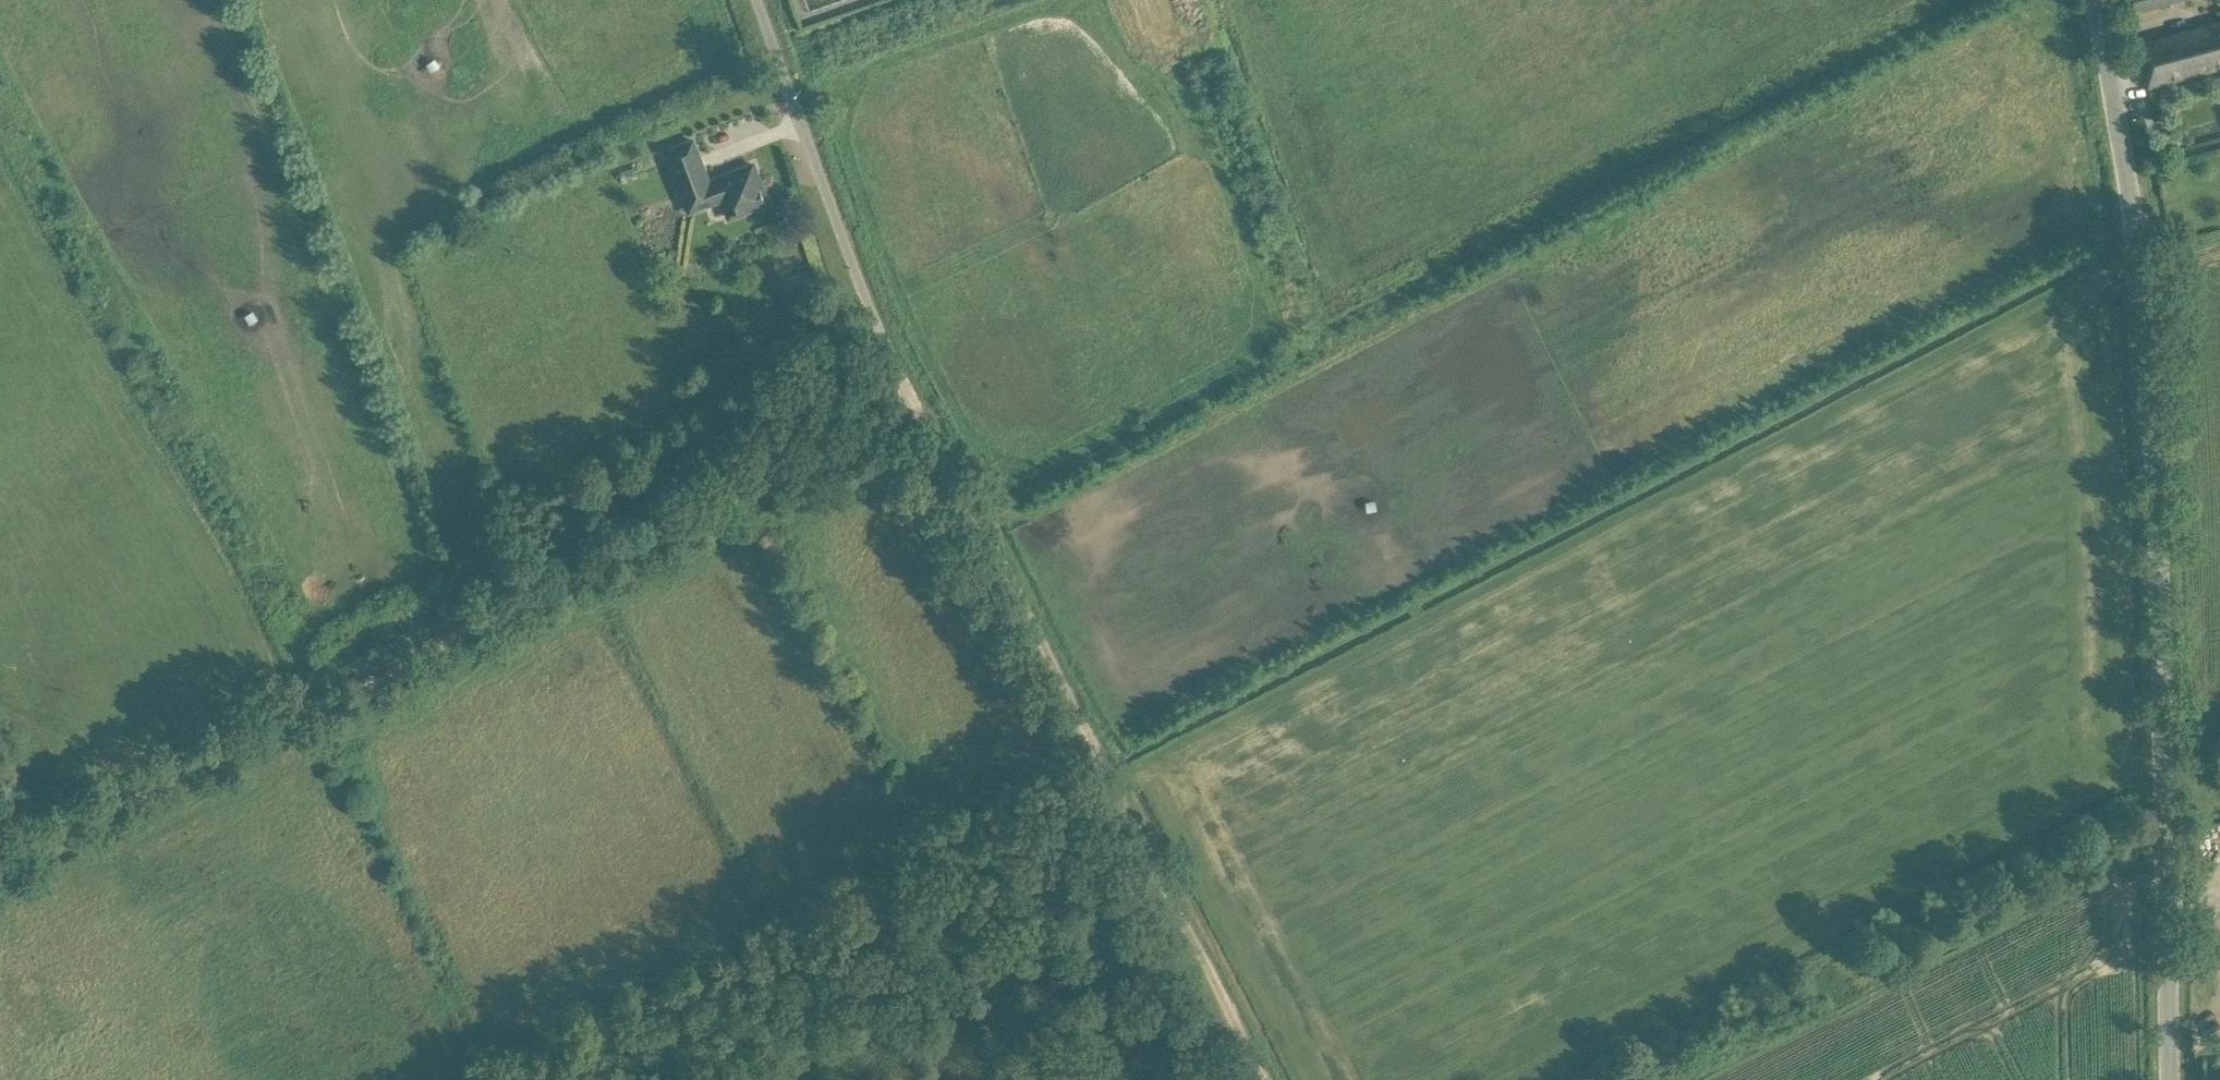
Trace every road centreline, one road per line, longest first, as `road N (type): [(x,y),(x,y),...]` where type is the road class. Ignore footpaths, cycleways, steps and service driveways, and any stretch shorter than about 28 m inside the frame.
road 1 (track): [(1262,1079),(914,405),(0,867)]
road 2 (unclassified): [(2171,1079),(2154,428),(2137,239),(2095,0)]
road 3 (residential): [(758,0),(888,347)]

